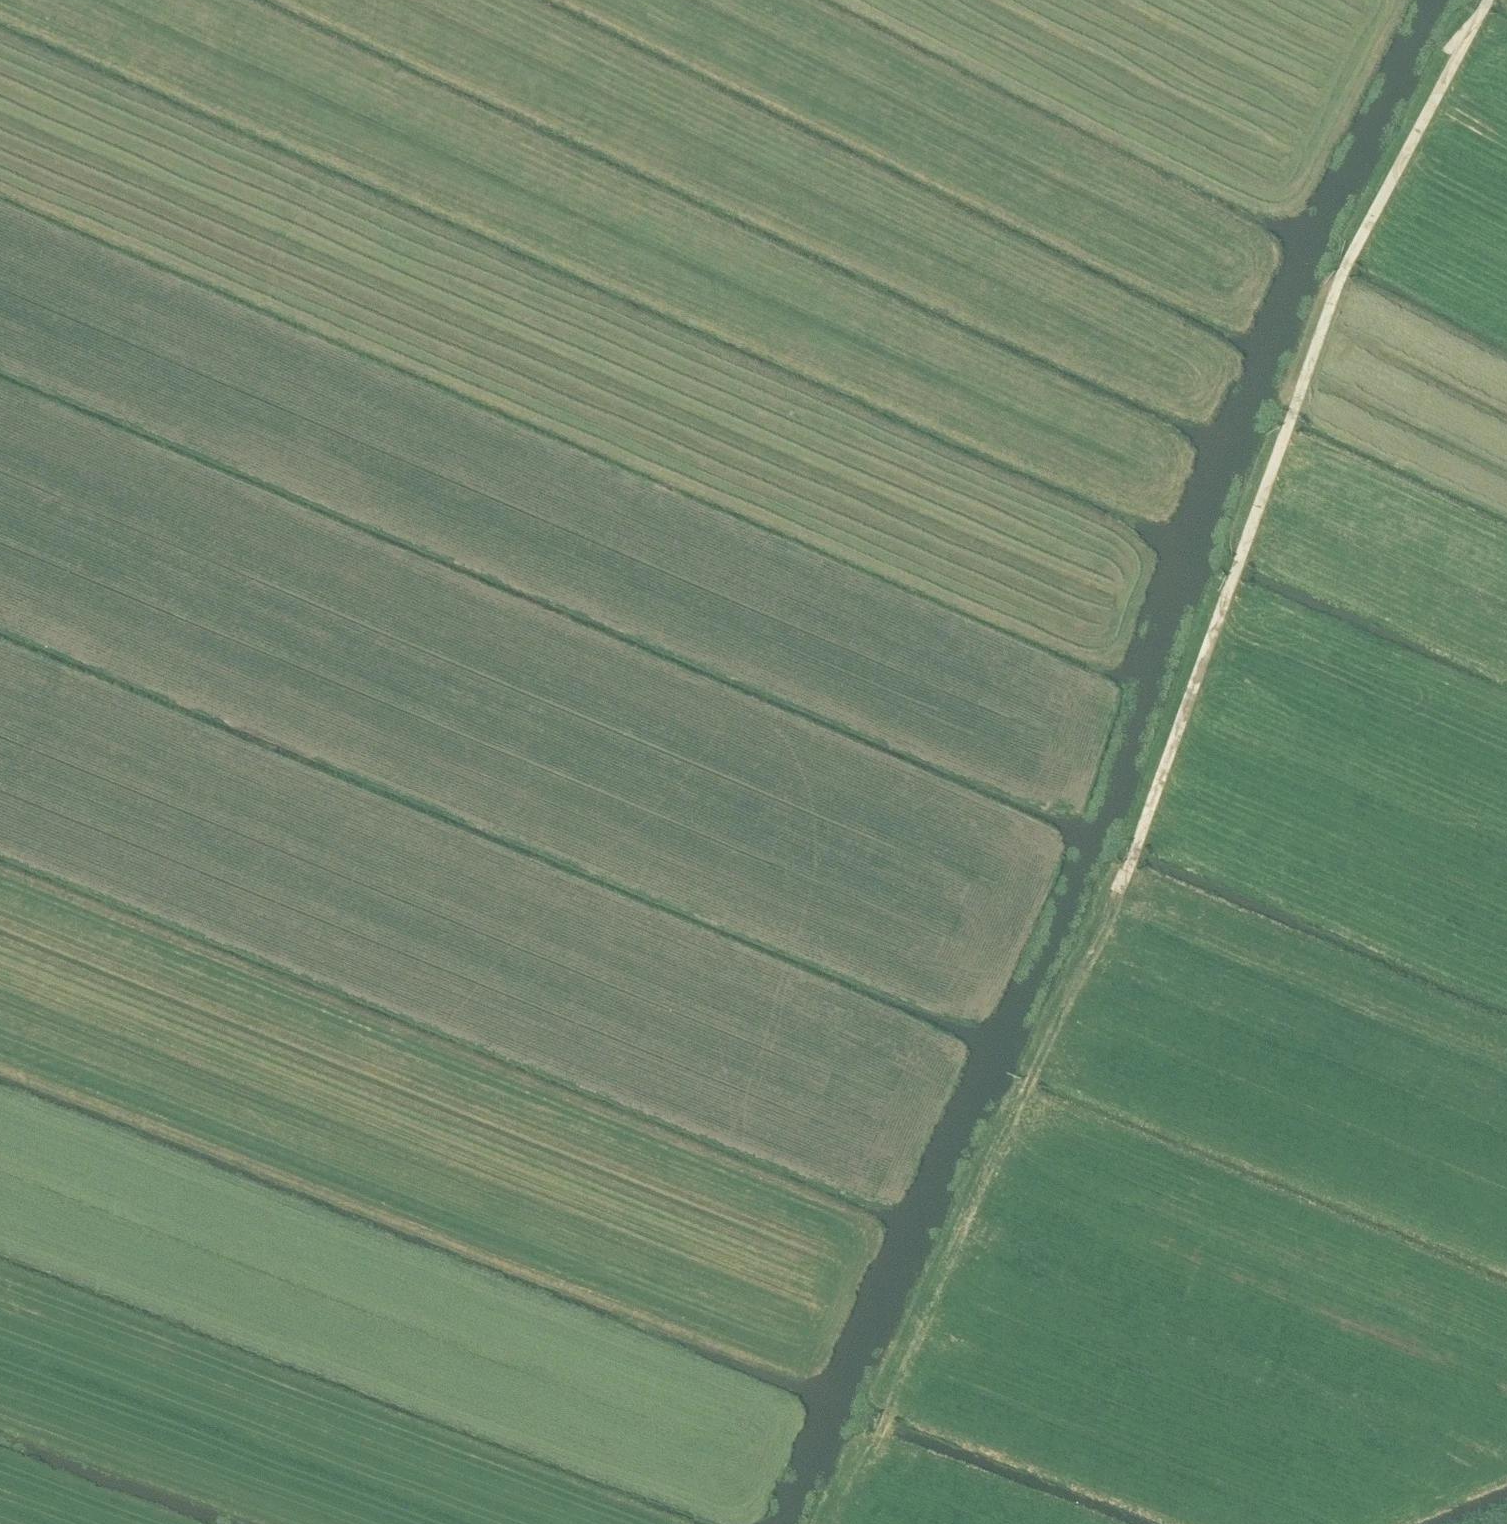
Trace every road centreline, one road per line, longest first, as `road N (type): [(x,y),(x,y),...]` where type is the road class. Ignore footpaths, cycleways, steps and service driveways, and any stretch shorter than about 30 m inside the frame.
road 1 (track): [(1484,0),(1349,259),(1120,889)]

